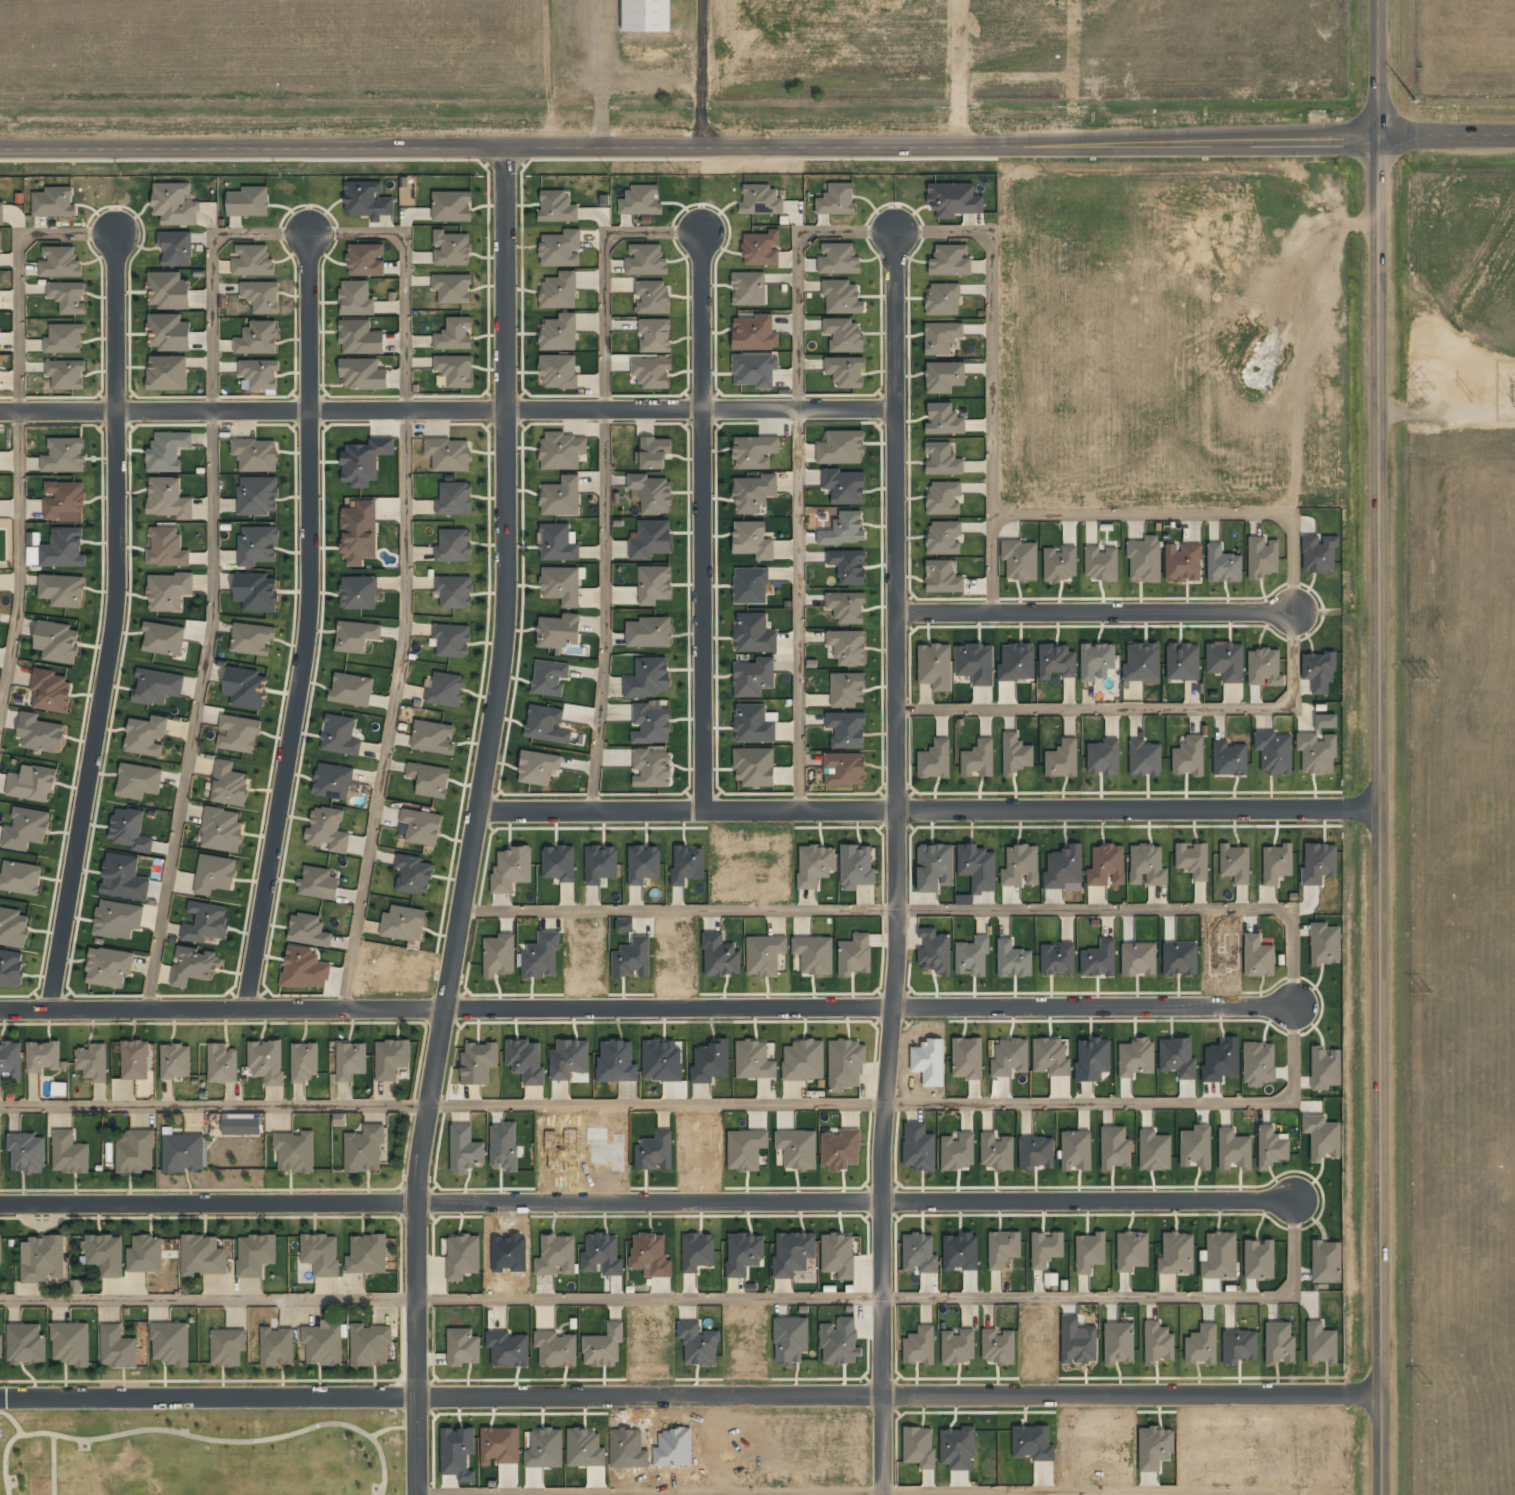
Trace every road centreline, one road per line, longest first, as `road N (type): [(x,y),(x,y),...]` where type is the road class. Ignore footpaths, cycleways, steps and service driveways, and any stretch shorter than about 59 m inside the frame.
road 1 (residential): [(0,1397),(1379,1396)]
road 2 (tertiary): [(1378,136),(842,134),(508,143),(0,137)]
road 3 (residential): [(416,1494),(422,1136),(507,637),(508,143)]
road 4 (tertiary): [(1380,1494),(1378,136)]
road 5 (residential): [(1288,1494),(416,1492)]
road 6 (residential): [(247,1012),(314,595),(309,230)]
road 7 (residential): [(117,232),(118,609),(52,1012)]
road 8 (residential): [(0,412),(507,409)]
road 9 (residential): [(1378,807),(899,810)]
road 10 (residential): [(884,1202),(416,1201)]
road 11 (residential): [(895,1008),(446,1005)]
road 12 (residential): [(0,1011),(446,1005)]
road 13 (residential): [(0,1203),(416,1201)]
road 14 (residential): [(1297,1201),(884,1202)]
road 15 (residential): [(703,410),(706,811)]
road 16 (residential): [(1295,1007),(895,1008)]
road 17 (residential): [(1296,610),(897,613)]
road 18 (residential): [(706,811),(481,812)]
road 19 (residential): [(896,410),(897,613)]
road 20 (residential): [(899,810),(895,1008)]
road 21 (residential): [(897,613),(899,810)]
road 22 (residential): [(703,410),(507,409)]
road 23 (residential): [(895,1008),(884,1202)]
road 24 (residential): [(884,1202),(884,1396)]
road 25 (residential): [(899,810),(706,811)]
road 26 (residential): [(896,410),(703,410)]
road 27 (residential): [(895,231),(896,410)]
road 28 (residential): [(701,232),(703,410)]
road 29 (tertiary): [(1378,136),(1514,136)]
road 30 (tertiary): [(1378,136),(1378,0)]

